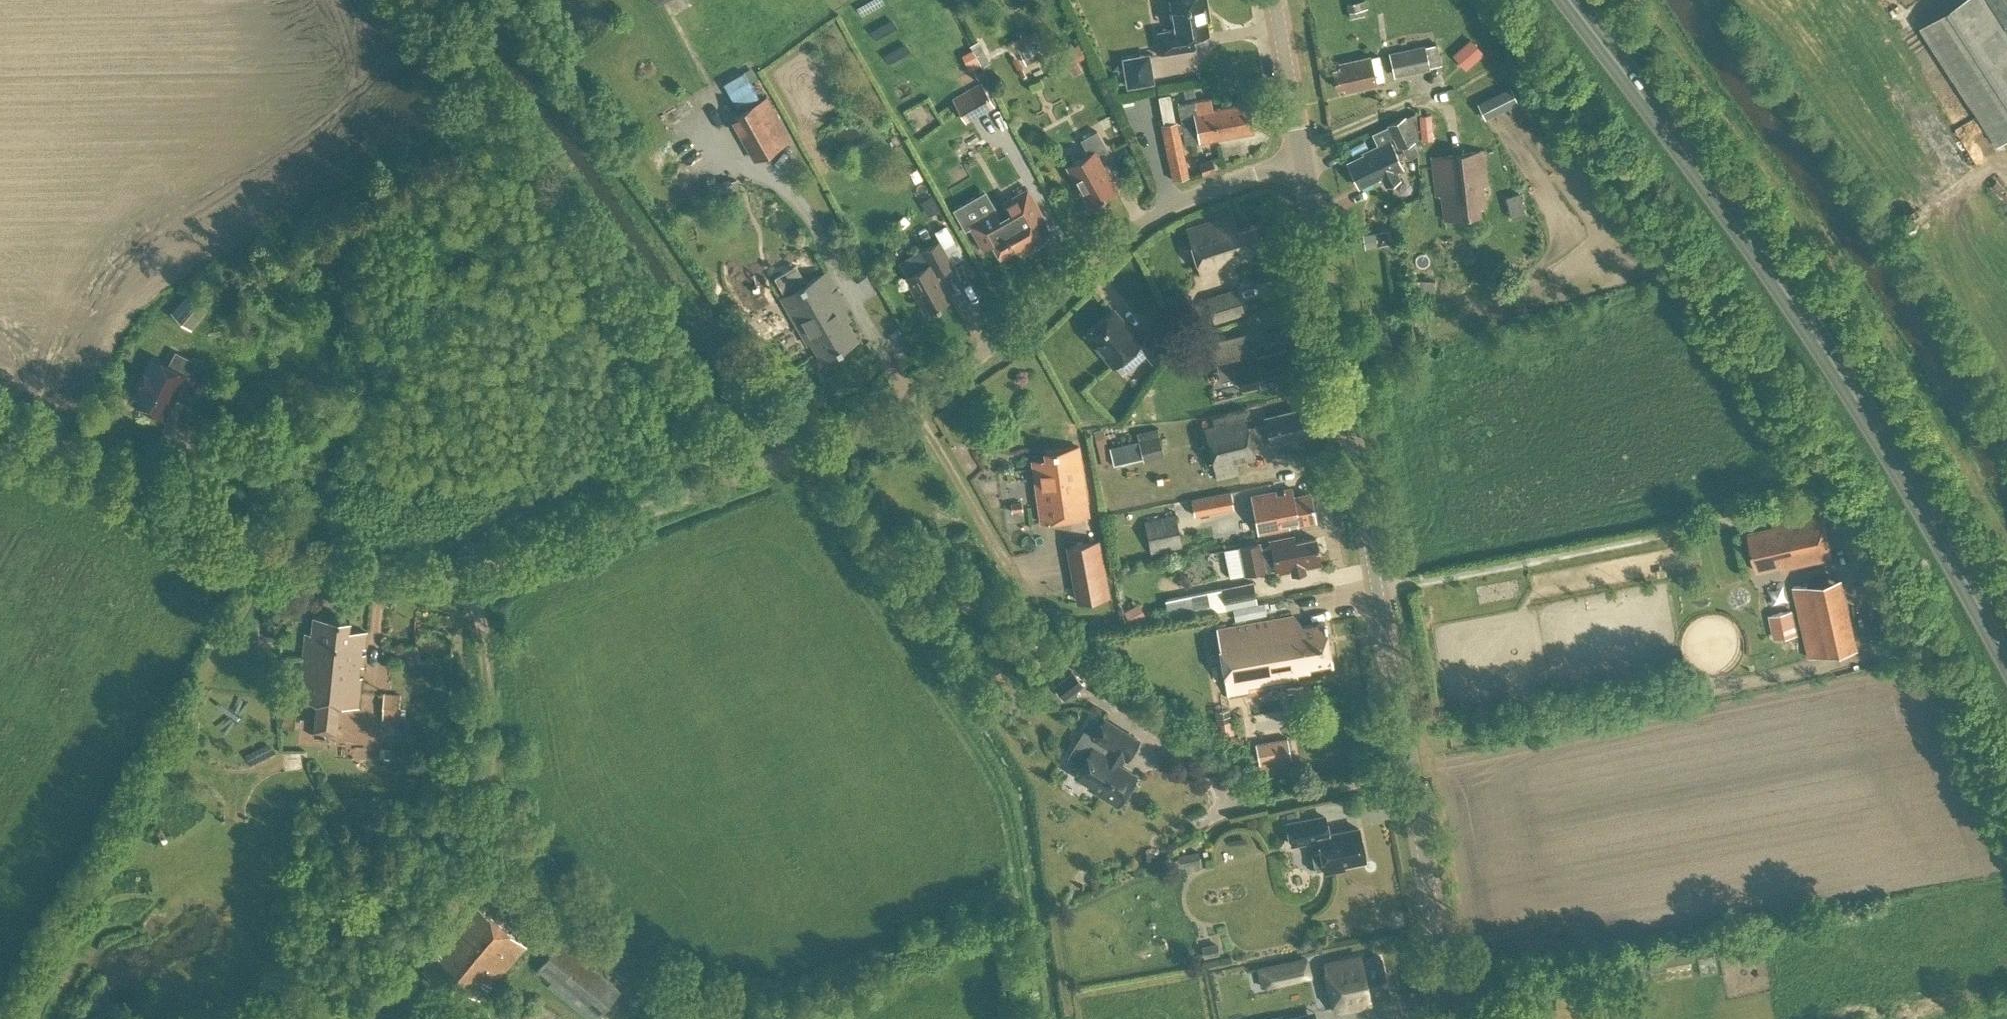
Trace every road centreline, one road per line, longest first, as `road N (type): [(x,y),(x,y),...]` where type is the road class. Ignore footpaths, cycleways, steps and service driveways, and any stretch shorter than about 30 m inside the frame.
road 1 (unclassified): [(1302,162),(1217,188),(1141,225),(903,411),(470,577),(398,580),(293,557),(0,421)]
road 2 (unclassified): [(1460,1018),(1302,162)]
road 3 (trunk): [(2006,651),(1857,390),(1566,0)]
road 4 (track): [(322,1018),(405,960),(479,871),(489,715),(470,577)]
road 5 (unclassified): [(1302,162),(1275,0)]

